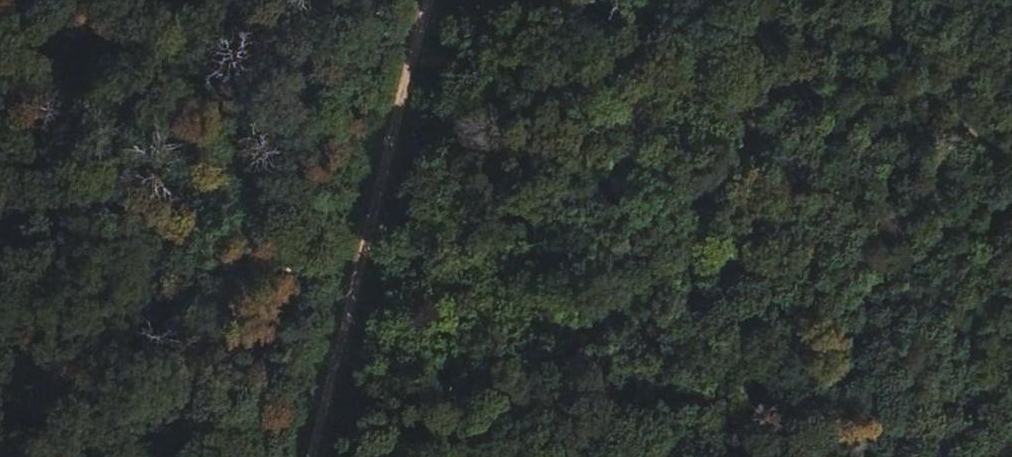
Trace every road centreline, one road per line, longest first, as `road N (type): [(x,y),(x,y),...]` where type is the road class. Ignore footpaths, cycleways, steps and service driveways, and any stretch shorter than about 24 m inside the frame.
road 1 (track): [(706,0),(882,456)]
road 2 (track): [(418,0),(304,456)]
road 3 (track): [(885,0),(982,147),(1011,165)]

